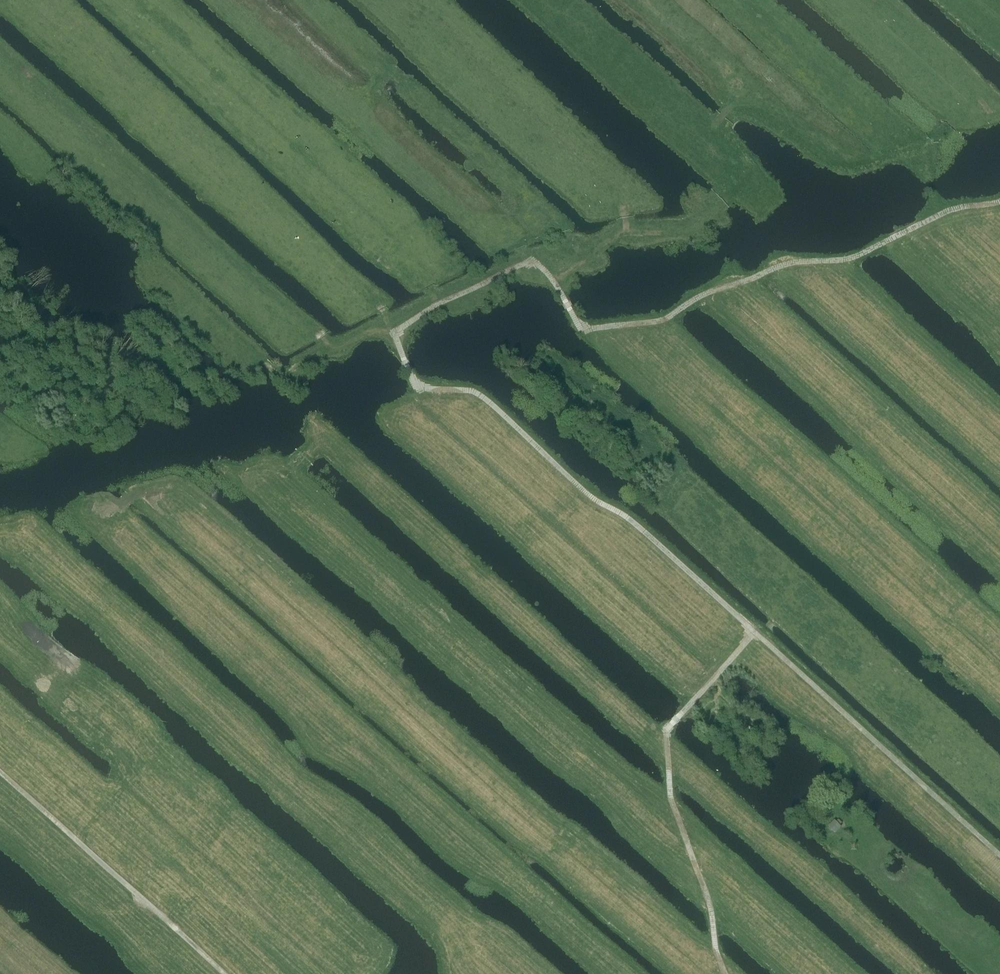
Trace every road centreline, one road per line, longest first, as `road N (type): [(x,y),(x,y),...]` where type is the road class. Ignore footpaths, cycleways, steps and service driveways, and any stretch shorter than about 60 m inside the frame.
road 1 (track): [(999,854),(485,396),(416,382),(401,346)]
road 2 (track): [(509,973),(11,537),(0,540)]
road 3 (track): [(0,65),(334,348),(287,375),(258,357)]
road 4 (track): [(999,202),(941,213),(844,260),(778,267),(694,299),(667,319),(584,328),(533,259)]
road 5 (track): [(631,231),(696,228),(729,196),(735,172),(720,120),(737,104),(778,110),(860,160),(895,139),(922,146),(999,110)]
road 6 (track): [(222,973),(0,772)]
road 7 (track): [(723,973),(671,800),(671,724),(681,715)]
road 8 (track): [(506,231),(533,259),(438,302),(396,330),(401,346)]
road 9 (track): [(548,273),(564,273),(631,231),(618,179)]

